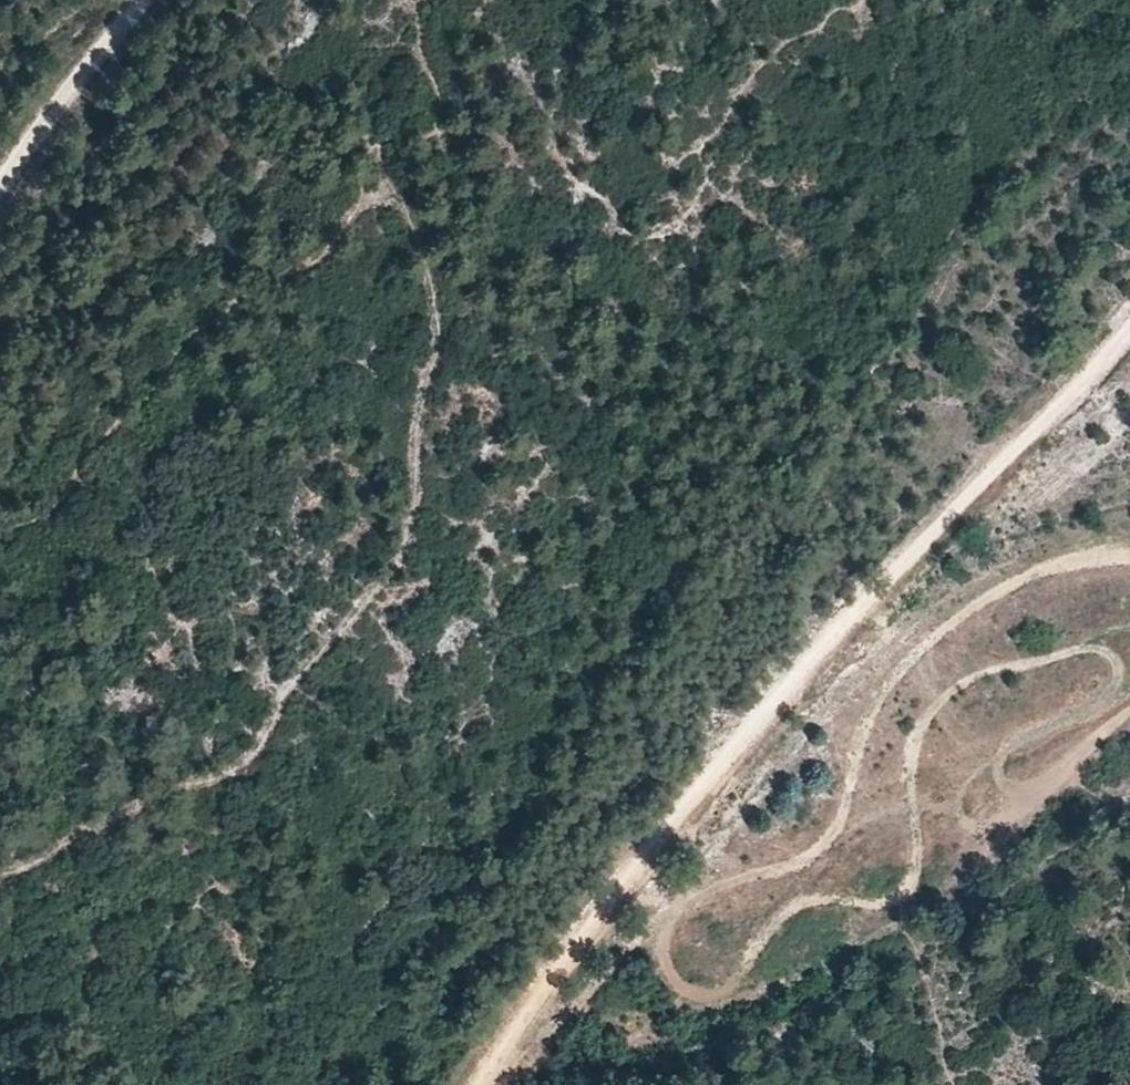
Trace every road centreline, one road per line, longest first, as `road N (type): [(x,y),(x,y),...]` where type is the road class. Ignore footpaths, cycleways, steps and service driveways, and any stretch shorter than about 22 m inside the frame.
road 1 (track): [(488,1084),(612,904),(848,627),(1129,324)]
road 2 (track): [(152,0),(0,187)]

